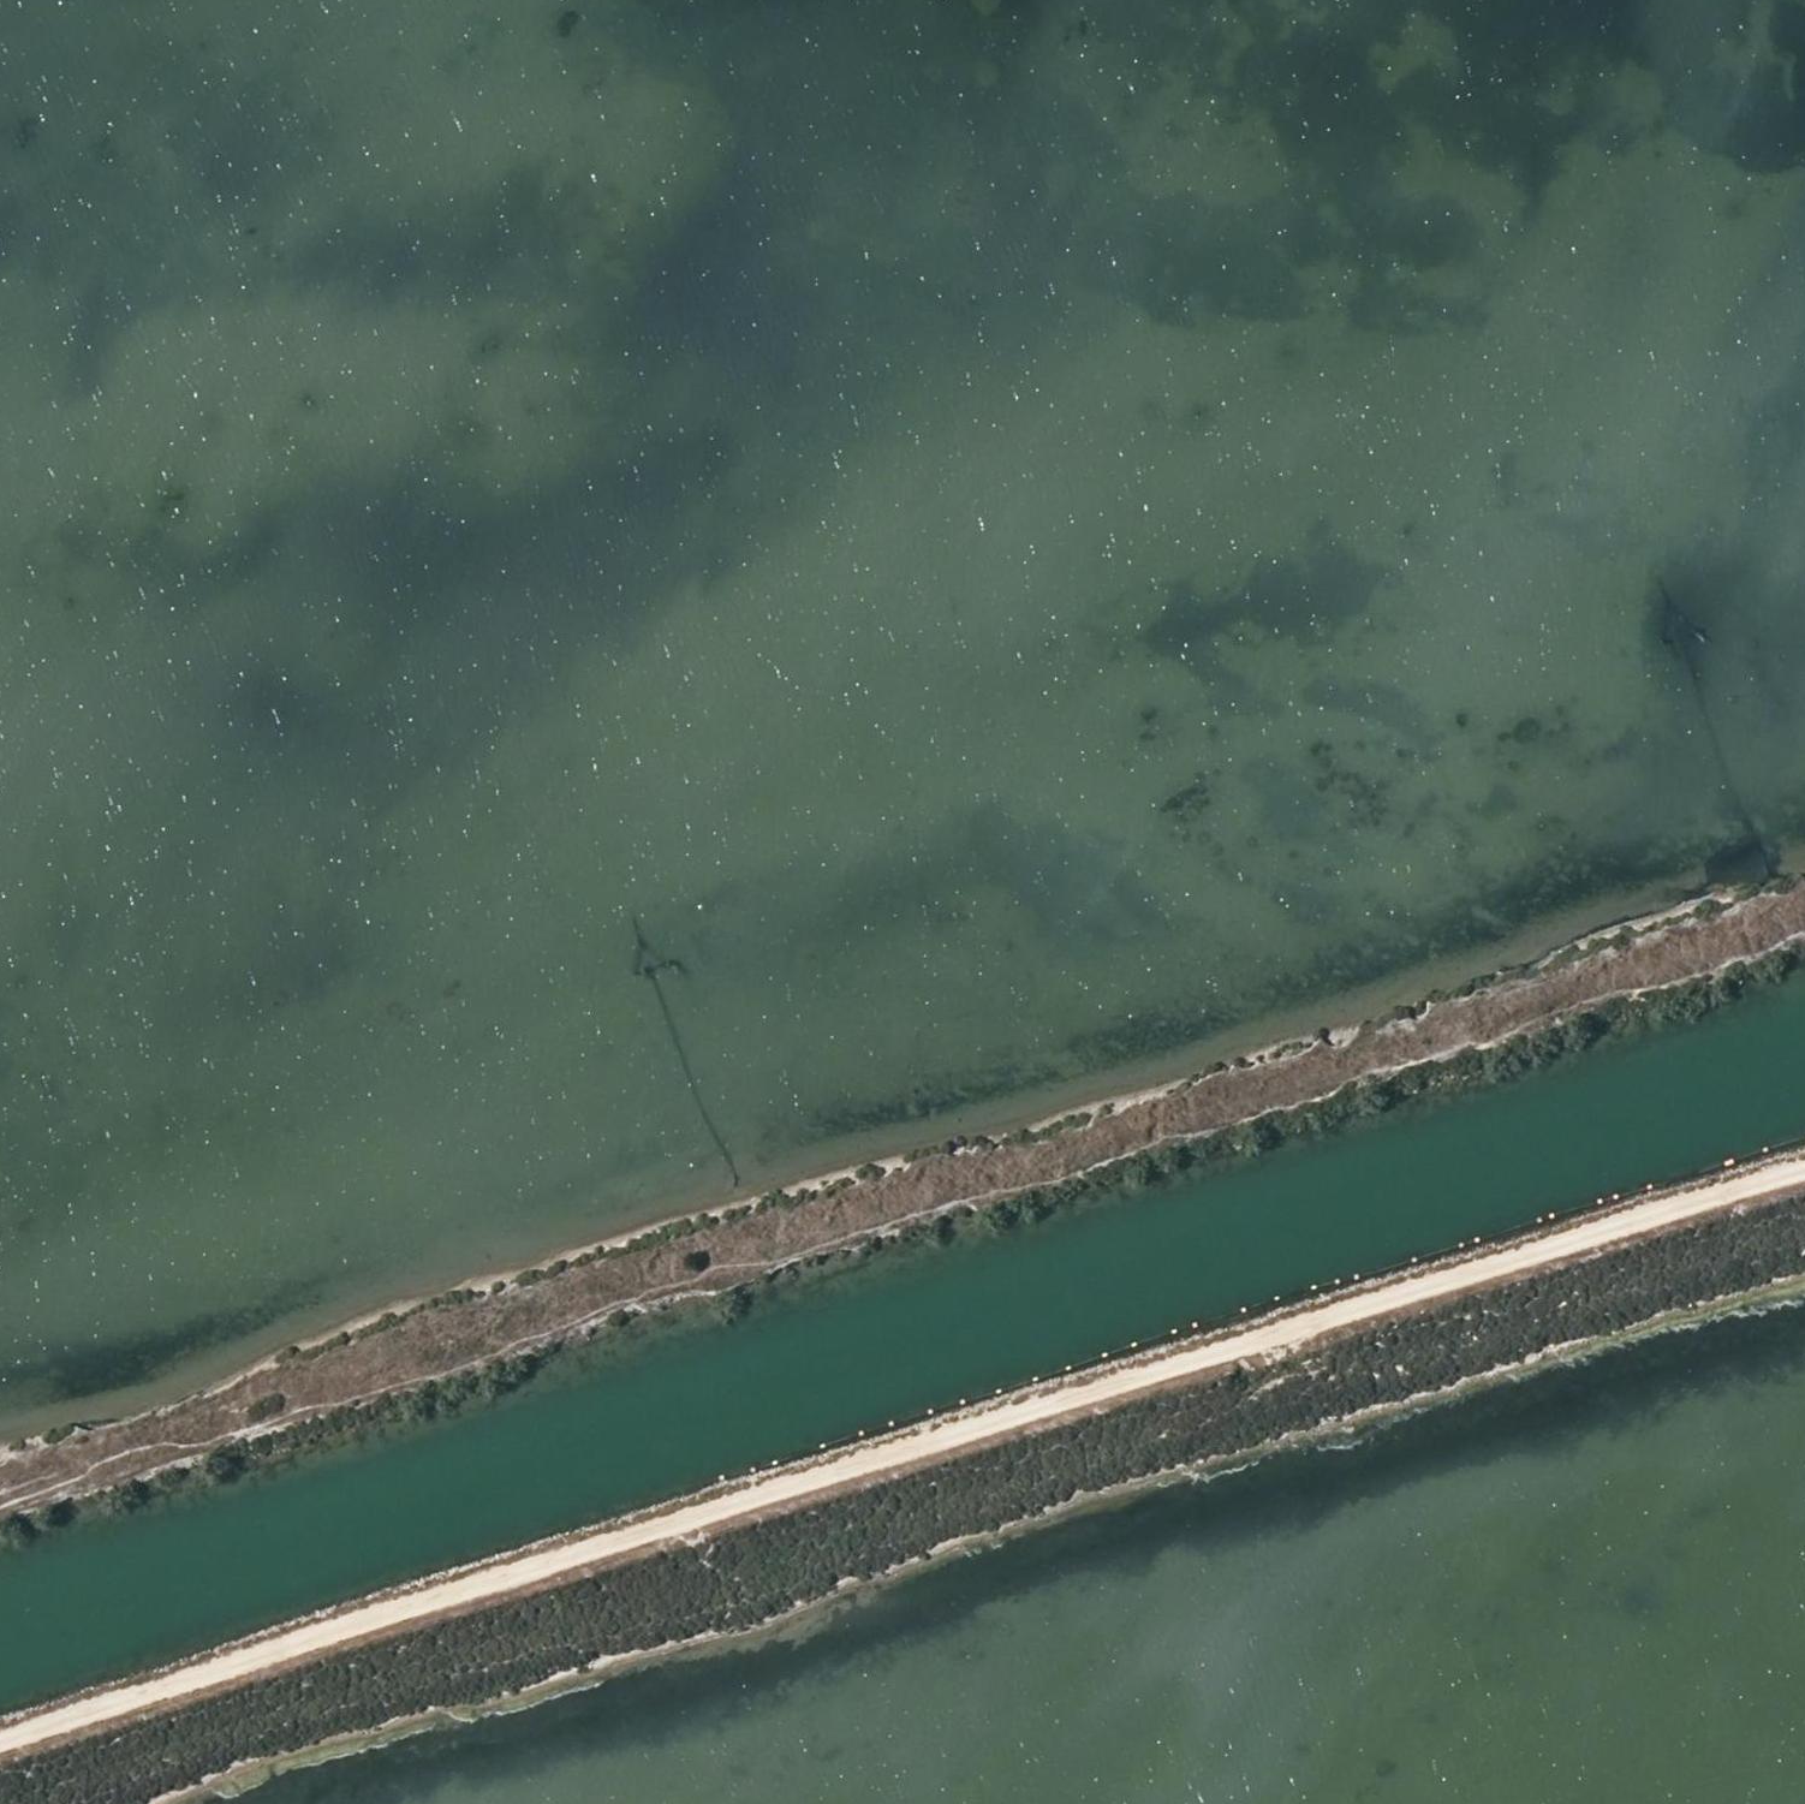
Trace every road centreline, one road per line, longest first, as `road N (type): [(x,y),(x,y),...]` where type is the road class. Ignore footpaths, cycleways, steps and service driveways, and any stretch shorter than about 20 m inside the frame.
road 1 (track): [(1804,1180),(0,1749)]

